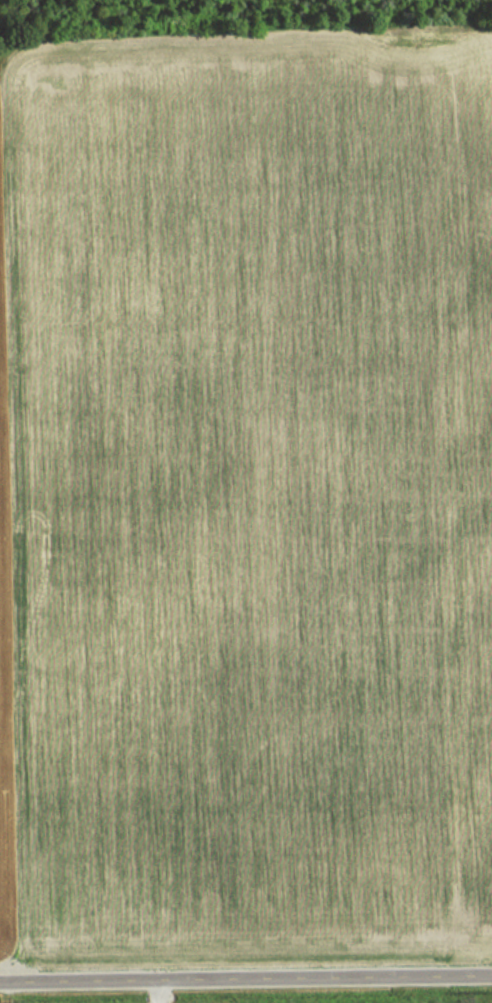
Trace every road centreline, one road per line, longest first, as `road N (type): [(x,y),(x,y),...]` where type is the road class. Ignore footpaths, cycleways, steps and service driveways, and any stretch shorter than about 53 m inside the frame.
road 1 (residential): [(0,981),(491,976)]

